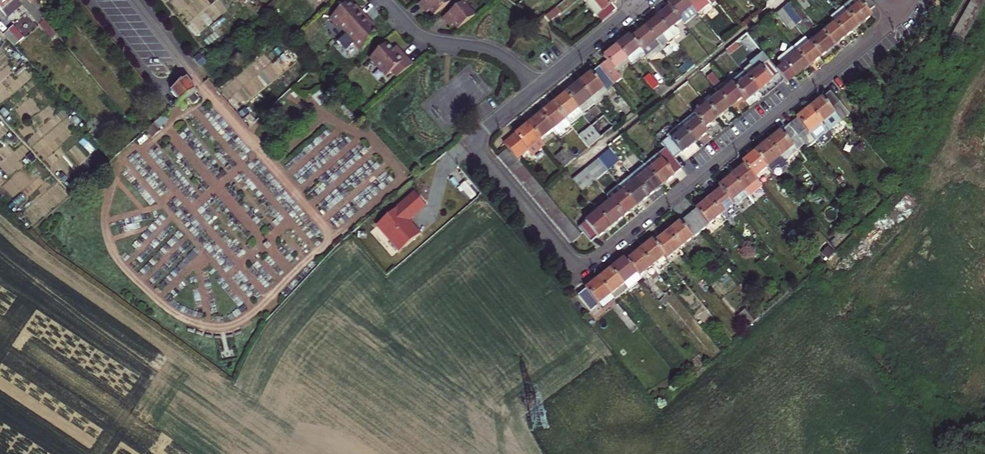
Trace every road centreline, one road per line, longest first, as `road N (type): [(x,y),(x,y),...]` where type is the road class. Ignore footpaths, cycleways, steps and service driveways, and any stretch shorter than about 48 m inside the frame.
road 1 (residential): [(894,18),(579,271)]
road 2 (residential): [(133,0),(179,58),(174,79),(151,79),(89,0)]
road 3 (residential): [(383,0),(416,36),(493,51),(536,88)]
road 4 (residential): [(469,142),(579,271)]
road 5 (track): [(930,187),(951,161),(960,104),(984,68)]
road 6 (residential): [(639,5),(536,88)]

